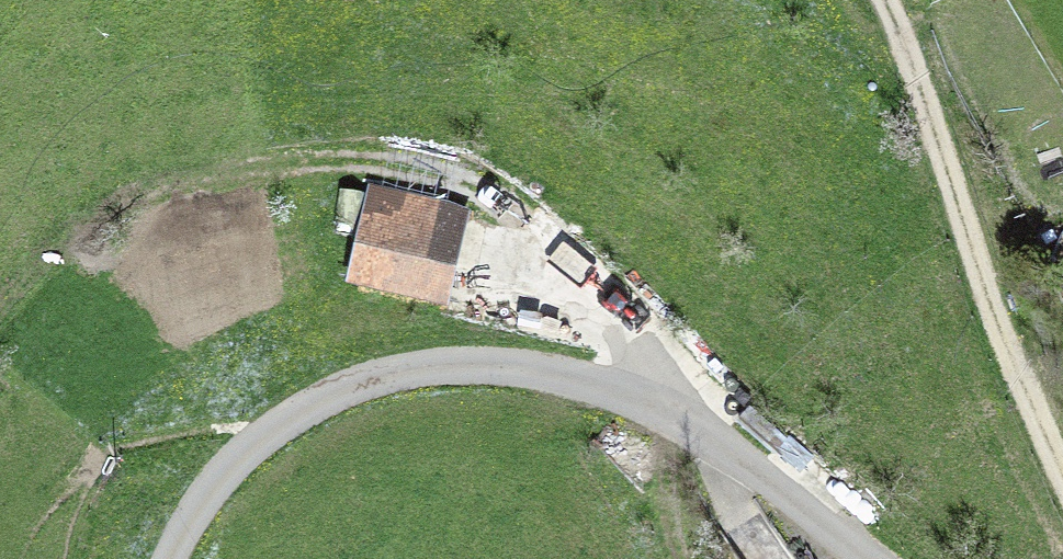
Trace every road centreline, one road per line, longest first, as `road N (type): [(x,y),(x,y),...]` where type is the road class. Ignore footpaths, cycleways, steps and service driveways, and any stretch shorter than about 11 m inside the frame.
road 1 (track): [(677,426),(581,288),(488,195),(398,163),(268,161),(144,193),(0,289)]
road 2 (unclassified): [(847,558),(677,426),(537,386),(394,389),(242,468),(191,558)]
road 3 (track): [(1062,476),(877,0)]

